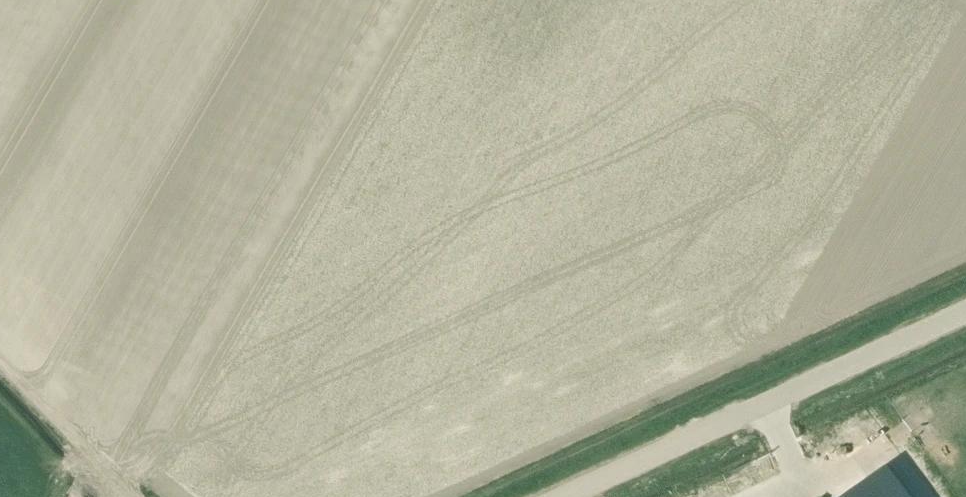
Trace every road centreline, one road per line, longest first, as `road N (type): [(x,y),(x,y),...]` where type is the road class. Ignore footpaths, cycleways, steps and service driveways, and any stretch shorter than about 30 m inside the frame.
road 1 (tertiary): [(571,496),(965,312)]
road 2 (track): [(133,496),(0,357)]

